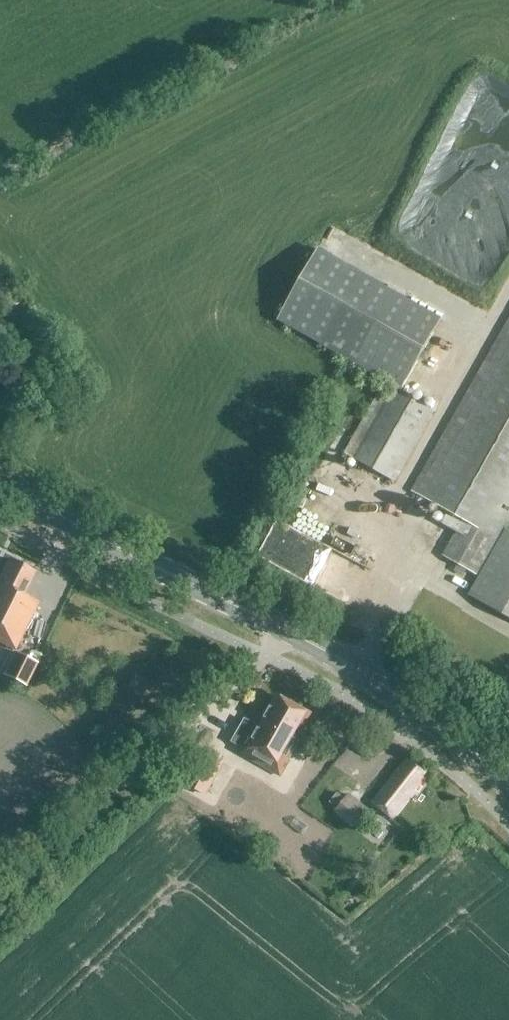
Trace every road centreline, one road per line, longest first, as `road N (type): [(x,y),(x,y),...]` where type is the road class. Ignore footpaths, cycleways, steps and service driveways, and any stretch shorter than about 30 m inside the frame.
road 1 (secondary): [(508,783),(421,712),(327,652),(126,553),(0,479)]

